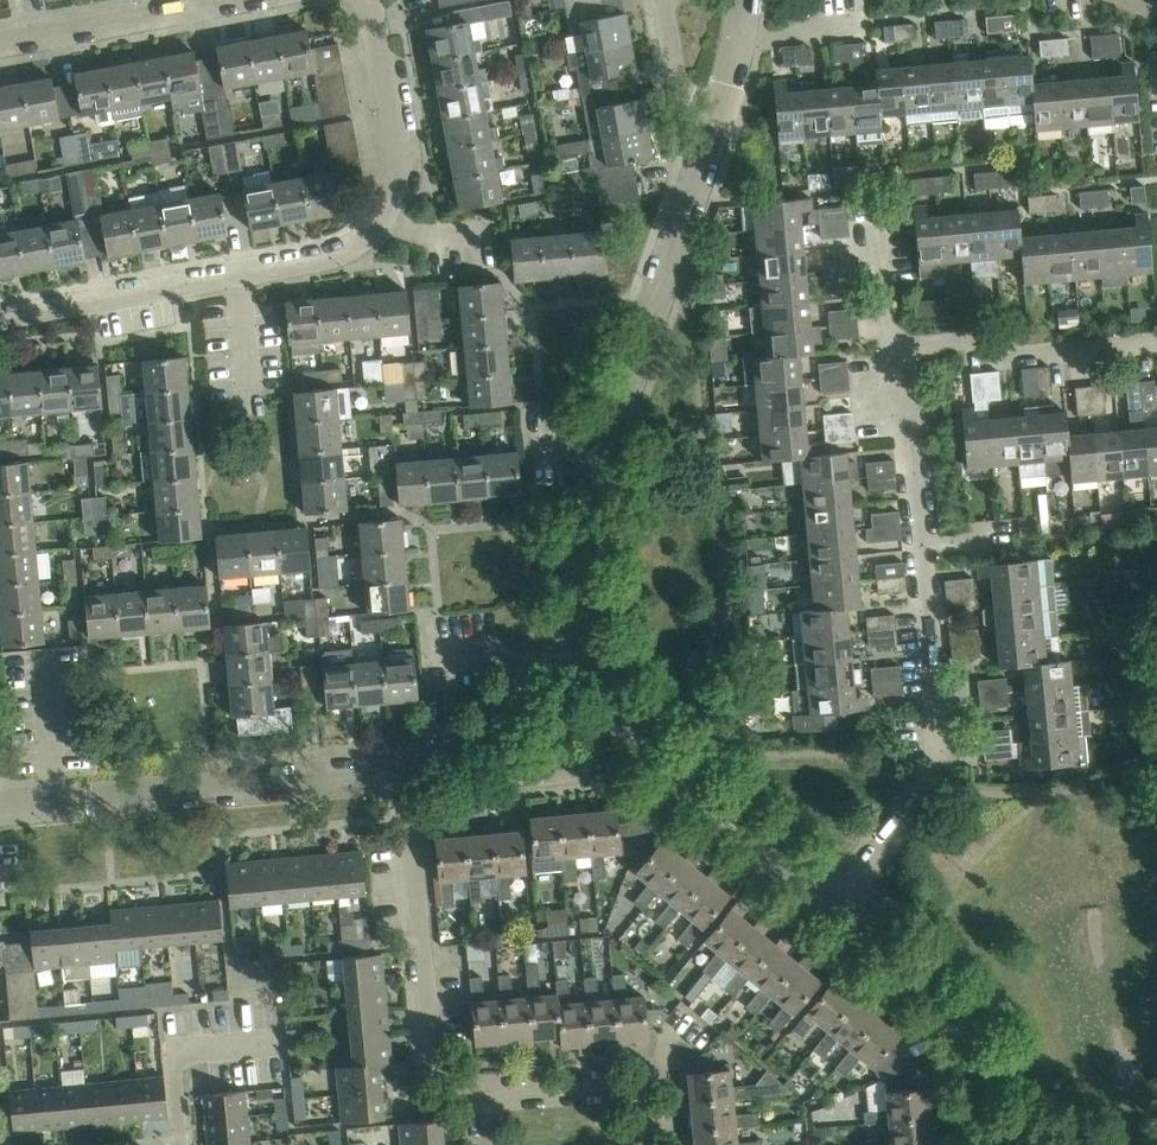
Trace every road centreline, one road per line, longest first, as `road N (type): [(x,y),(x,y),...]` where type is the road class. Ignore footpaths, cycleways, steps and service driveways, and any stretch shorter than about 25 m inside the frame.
road 1 (residential): [(832,906),(932,782),(911,441),(889,349)]
road 2 (residential): [(590,655),(575,528),(723,99)]
road 3 (residential): [(0,808),(405,771)]
road 4 (residential): [(237,274),(329,256),(382,216),(399,159),(369,0)]
road 5 (residential): [(483,1102),(439,1074),(432,1057),(405,771)]
road 6 (residential): [(832,906),(663,767),(634,736),(590,655)]
road 7 (residential): [(990,1144),(982,1076),(958,1013),(832,906)]
road 8 (residential): [(889,349),(960,340),(1022,356),(1156,347)]
road 9 (residential): [(0,318),(237,274)]
road 10 (residential): [(0,43),(229,0)]
road 11 (unclassified): [(647,1144),(635,1097),(612,1090),(483,1102)]
road 12 (residential): [(181,1144),(174,1066),(183,1049),(282,1041)]
road 13 (residential): [(889,349),(872,201)]
road 14 (residential): [(250,414),(237,274)]
road 15 (residential): [(723,99),(687,94),(676,77),(661,0)]
road 16 (residential): [(497,723),(537,669),(590,655)]

